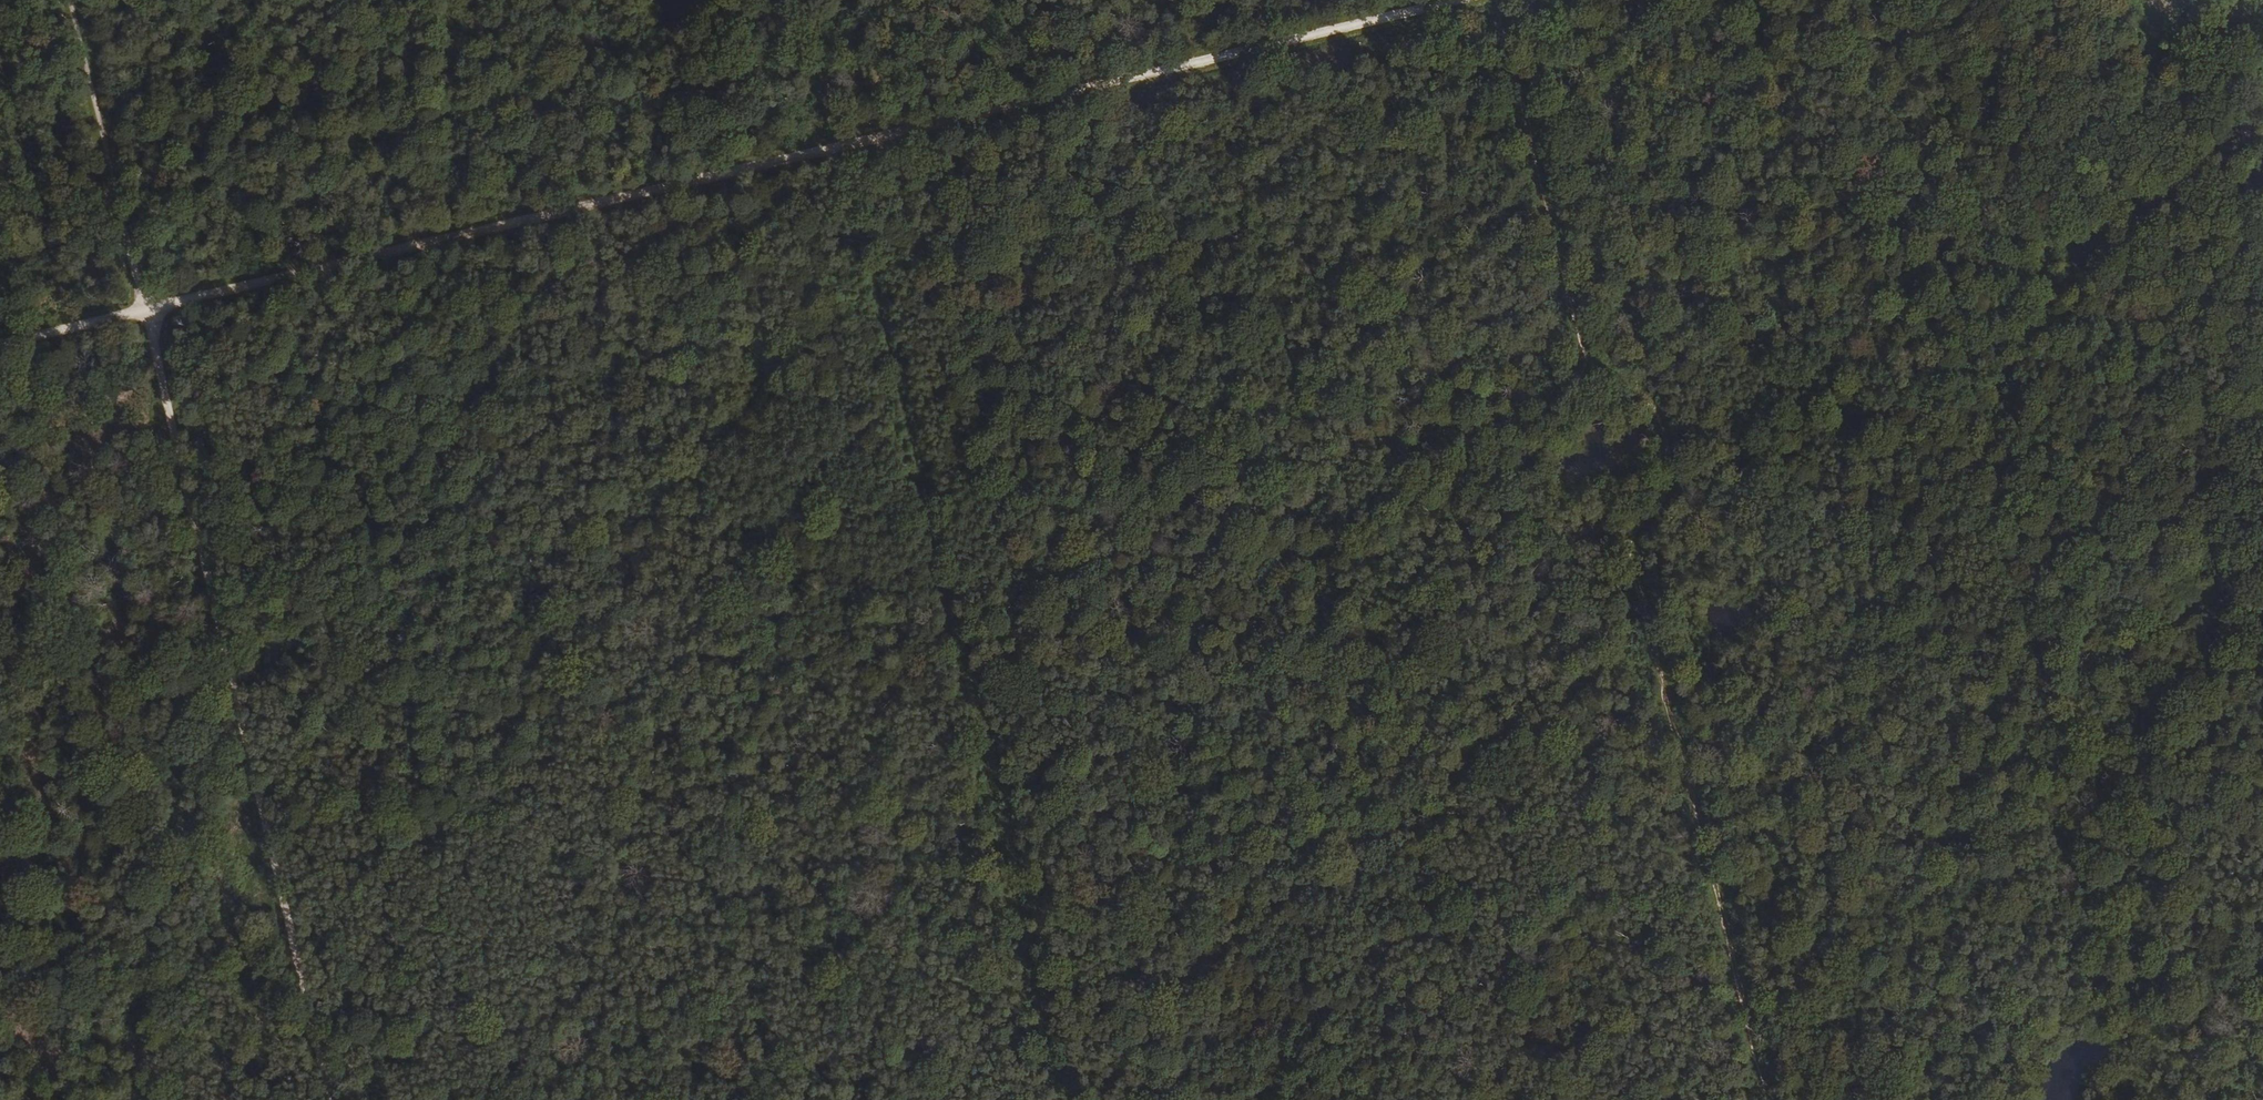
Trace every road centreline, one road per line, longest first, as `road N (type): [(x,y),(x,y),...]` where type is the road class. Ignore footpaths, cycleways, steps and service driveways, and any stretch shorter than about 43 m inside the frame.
road 1 (track): [(0,345),(1451,0)]
road 2 (track): [(328,1099),(74,0)]

